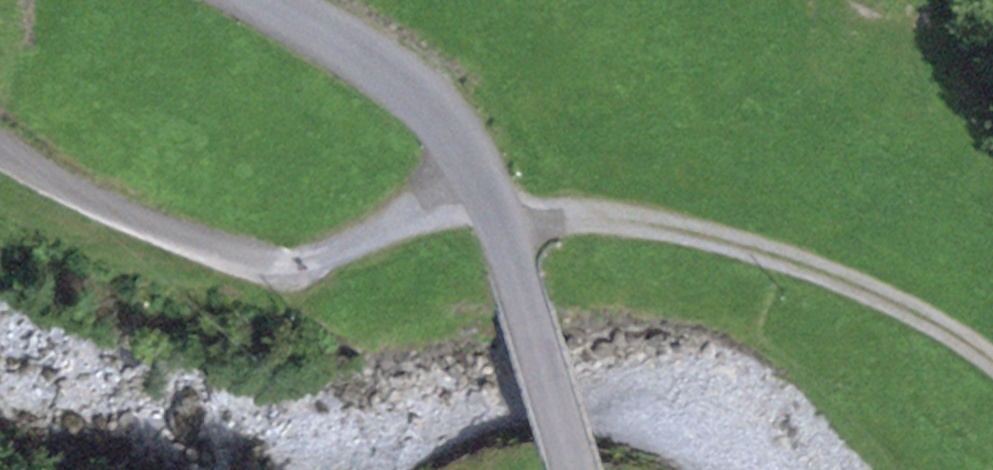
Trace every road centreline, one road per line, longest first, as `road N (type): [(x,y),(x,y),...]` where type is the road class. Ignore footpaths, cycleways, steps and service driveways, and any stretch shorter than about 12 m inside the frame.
road 1 (track): [(992,361),(856,283),(764,250),(487,195),(311,258),(257,259),(142,226),(0,151)]
road 2 (tertiary): [(261,0),(376,62),(451,128),(487,195),(572,469)]

